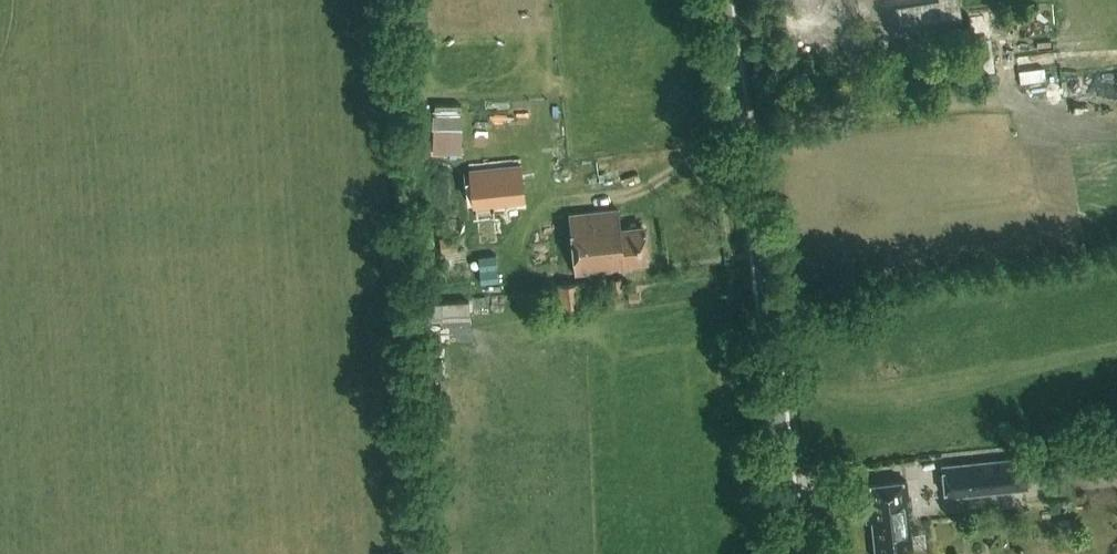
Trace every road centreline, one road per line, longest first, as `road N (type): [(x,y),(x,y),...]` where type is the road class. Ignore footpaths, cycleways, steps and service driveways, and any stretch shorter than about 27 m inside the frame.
road 1 (unclassified): [(794,553),(722,0)]

